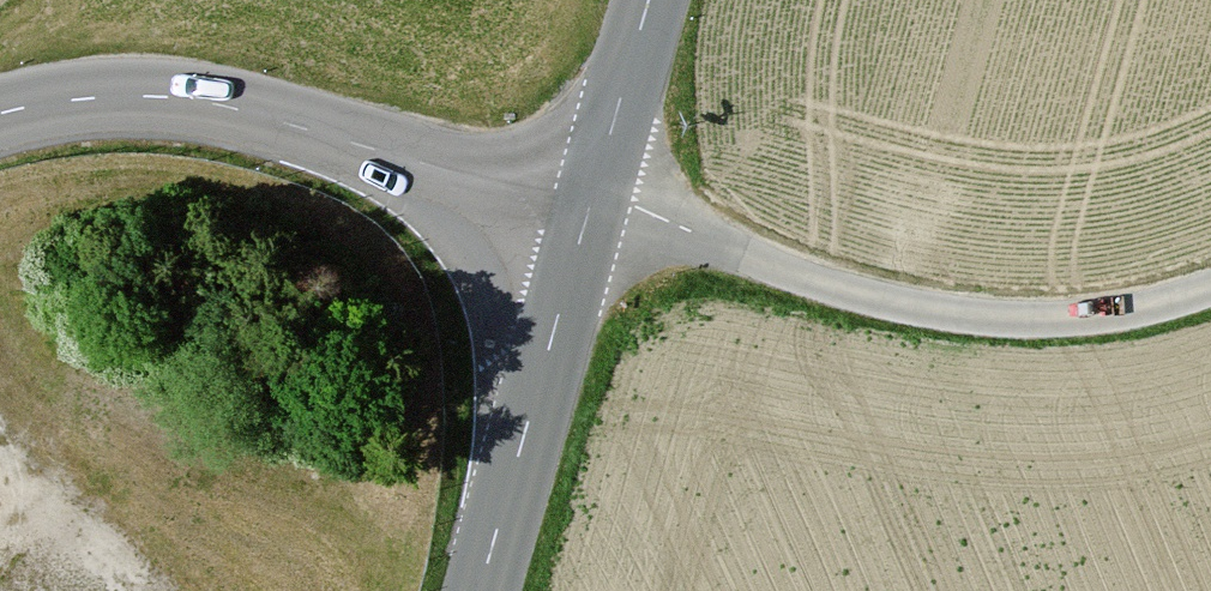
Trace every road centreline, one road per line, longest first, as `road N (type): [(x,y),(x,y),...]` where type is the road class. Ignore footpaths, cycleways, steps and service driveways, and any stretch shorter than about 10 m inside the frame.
road 1 (track): [(1210,281),(1100,319),(938,318),(592,200)]
road 2 (tertiary): [(0,119),(171,92),(592,200)]
road 3 (tertiary): [(479,590),(592,200)]
road 4 (tertiary): [(592,200),(649,0)]

